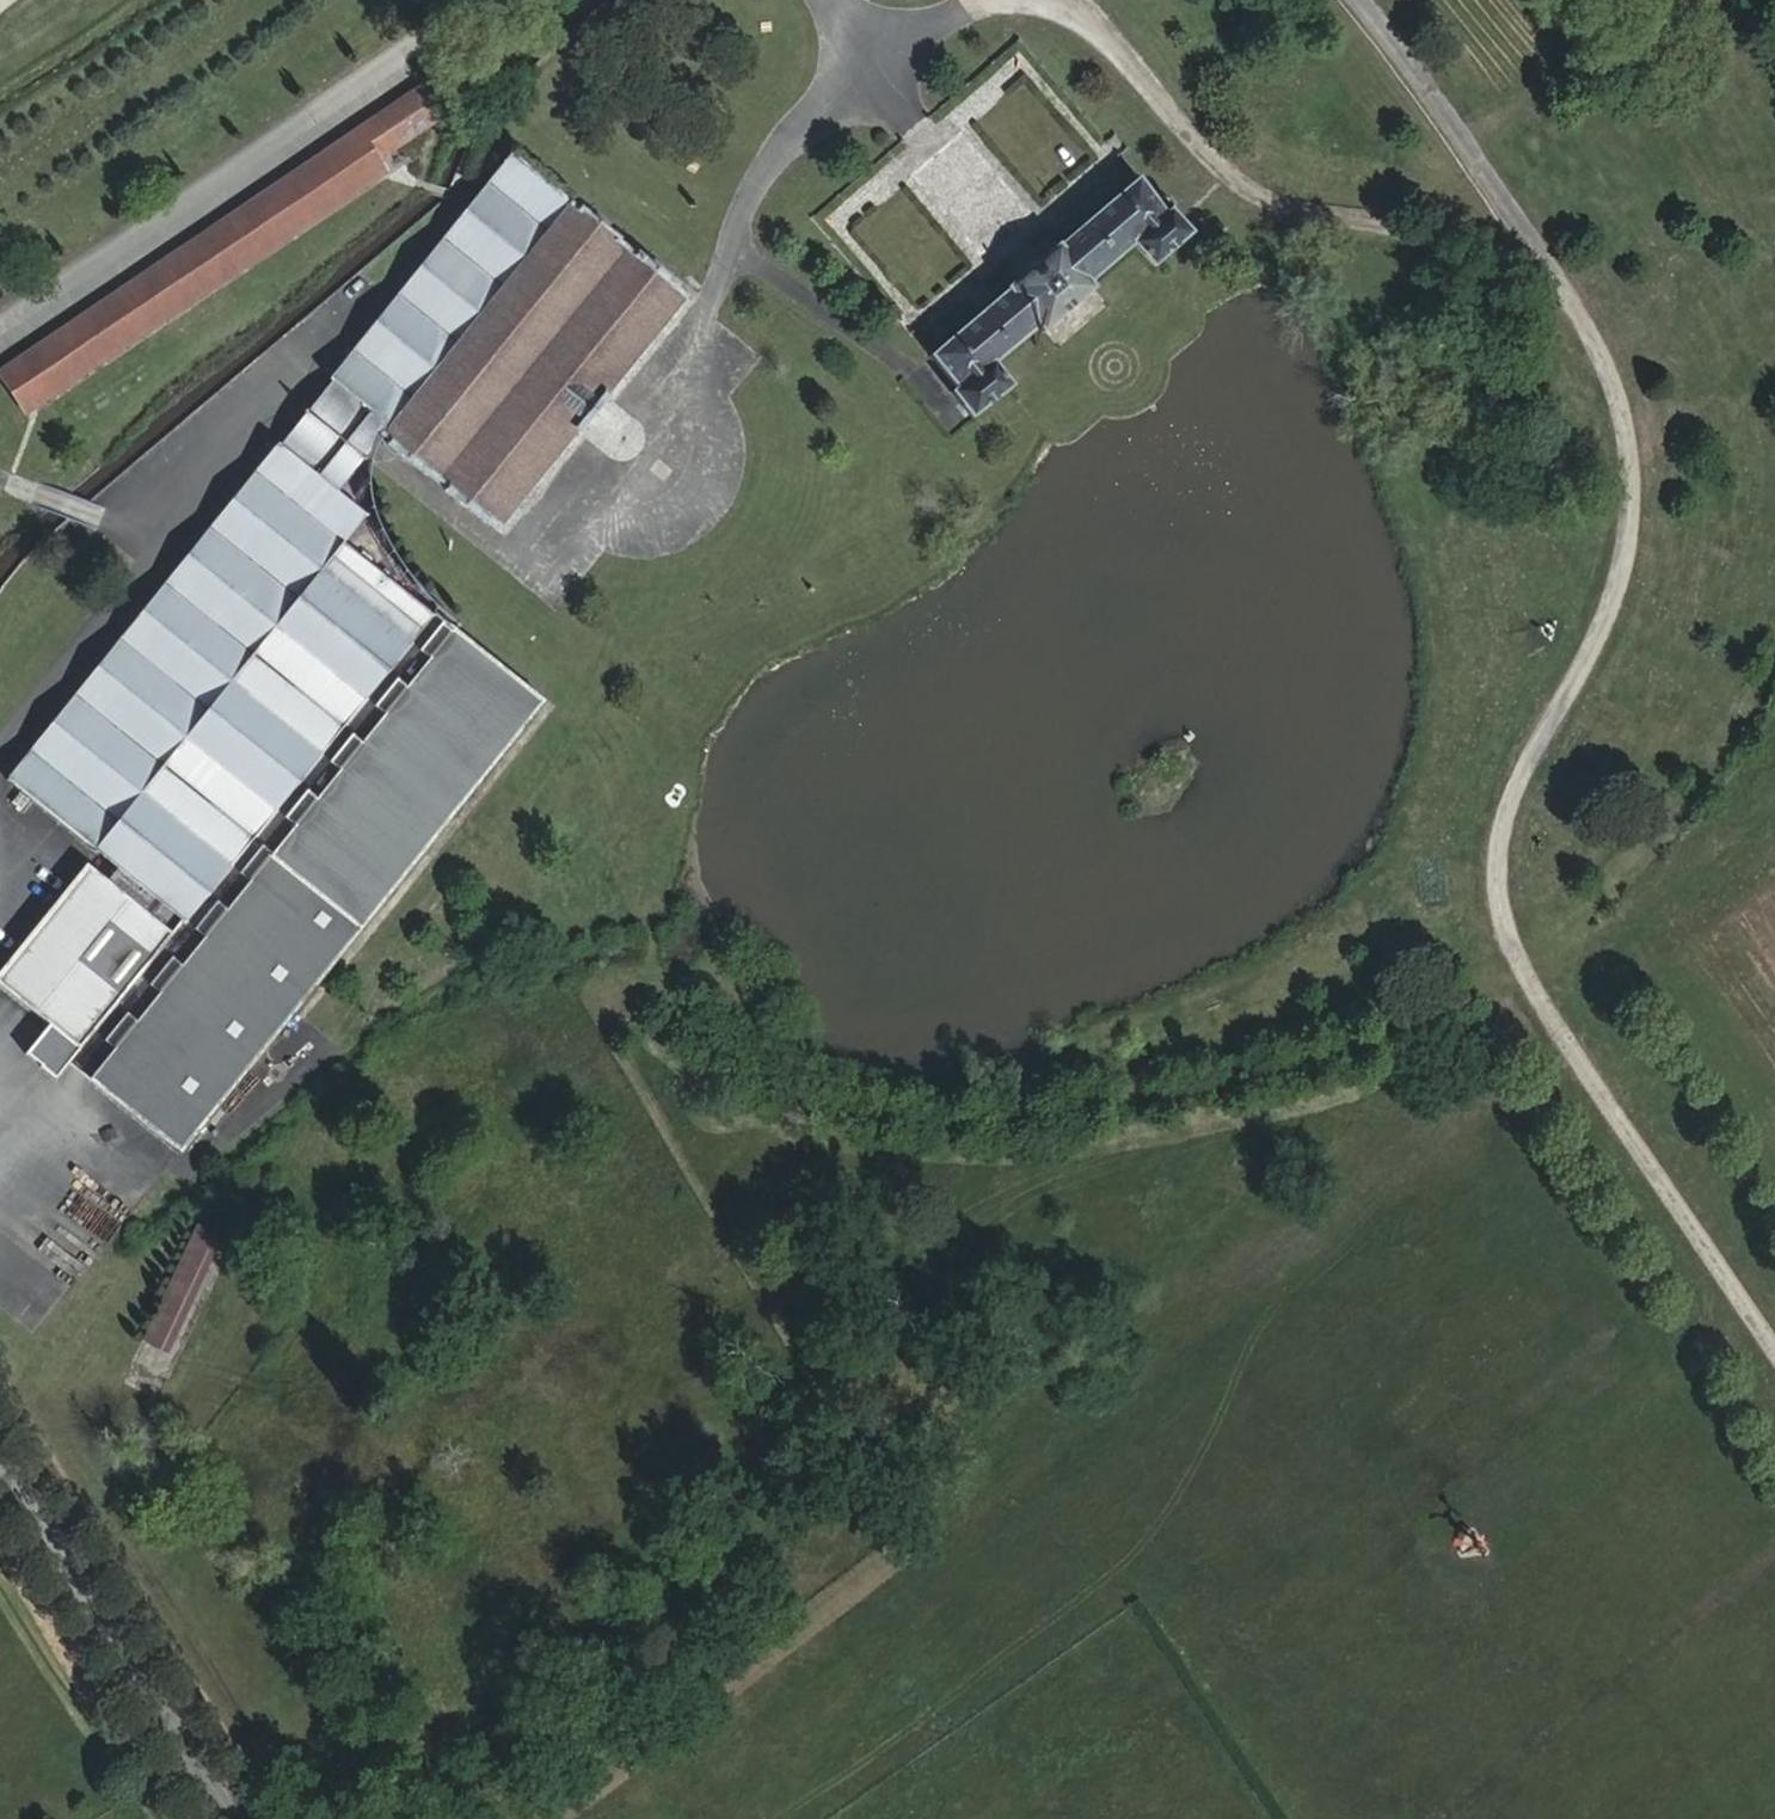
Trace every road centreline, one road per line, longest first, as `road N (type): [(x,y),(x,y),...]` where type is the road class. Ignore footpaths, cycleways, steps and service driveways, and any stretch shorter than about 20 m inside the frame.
road 1 (track): [(1552,267),(1621,396),(1633,520),(1603,632),(1538,729),(1504,836),(1500,904),(1537,994)]

